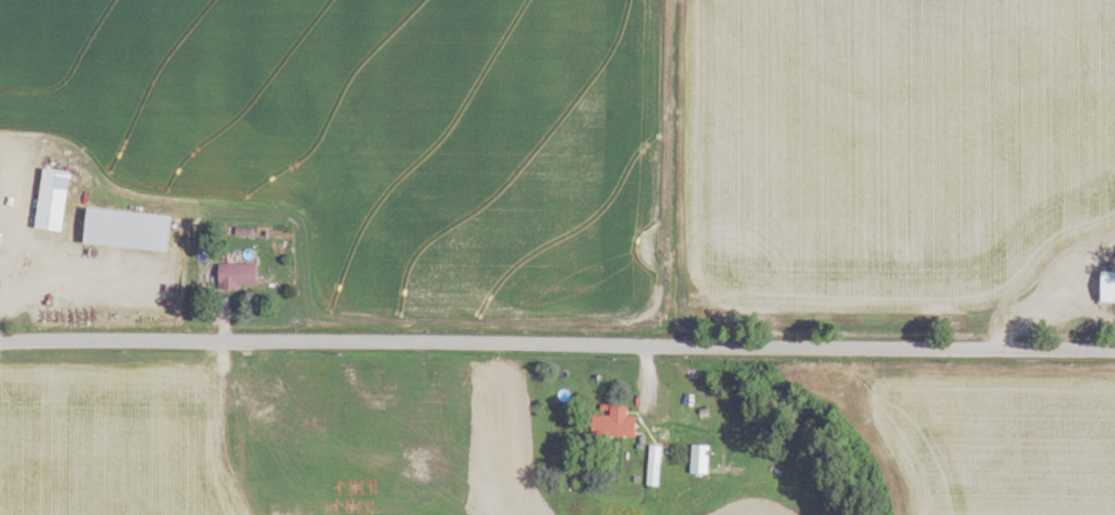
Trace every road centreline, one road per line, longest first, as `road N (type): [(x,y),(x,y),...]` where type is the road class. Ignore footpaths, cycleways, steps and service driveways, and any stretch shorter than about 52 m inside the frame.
road 1 (residential): [(1114,351),(0,341)]
road 2 (residential): [(219,342),(200,387),(197,426),(203,449),(246,514)]
road 3 (residential): [(1114,246),(996,350)]

